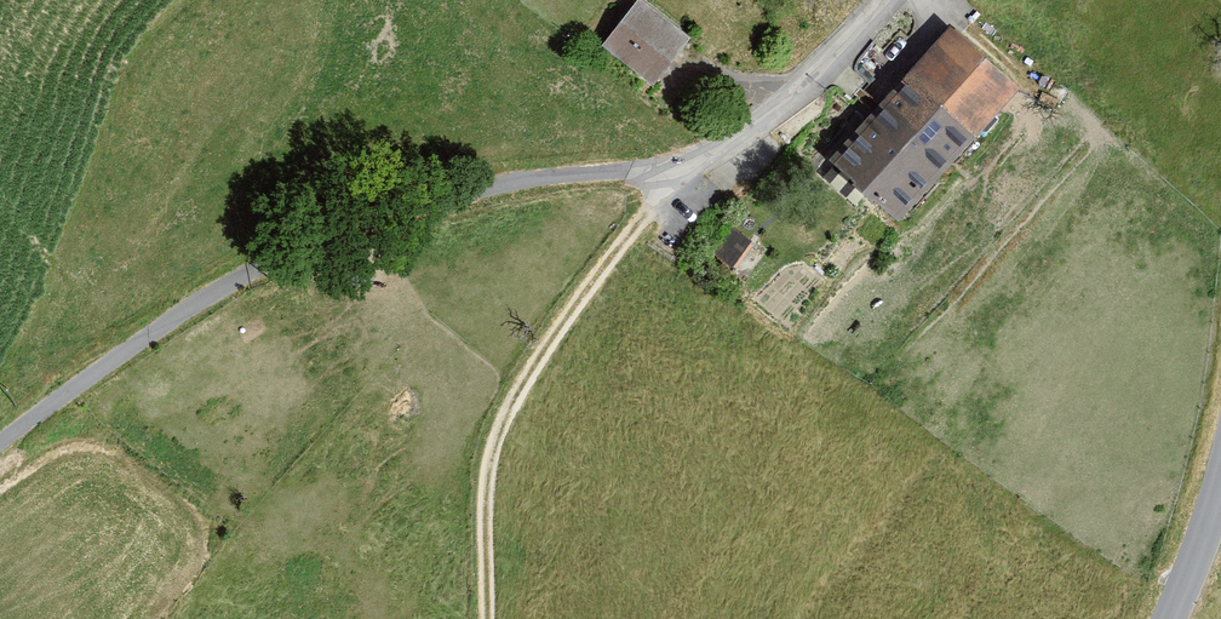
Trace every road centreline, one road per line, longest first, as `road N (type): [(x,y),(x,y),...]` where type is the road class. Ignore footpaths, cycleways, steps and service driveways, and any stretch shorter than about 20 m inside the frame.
road 1 (unclassified): [(0,431),(180,298),(280,244),(502,169),(703,145)]
road 2 (track): [(498,618),(492,493),(511,412),(624,237),(703,145)]
road 3 (residential): [(703,145),(808,66),(871,0)]
road 4 (tertiary): [(1220,499),(1177,618)]

